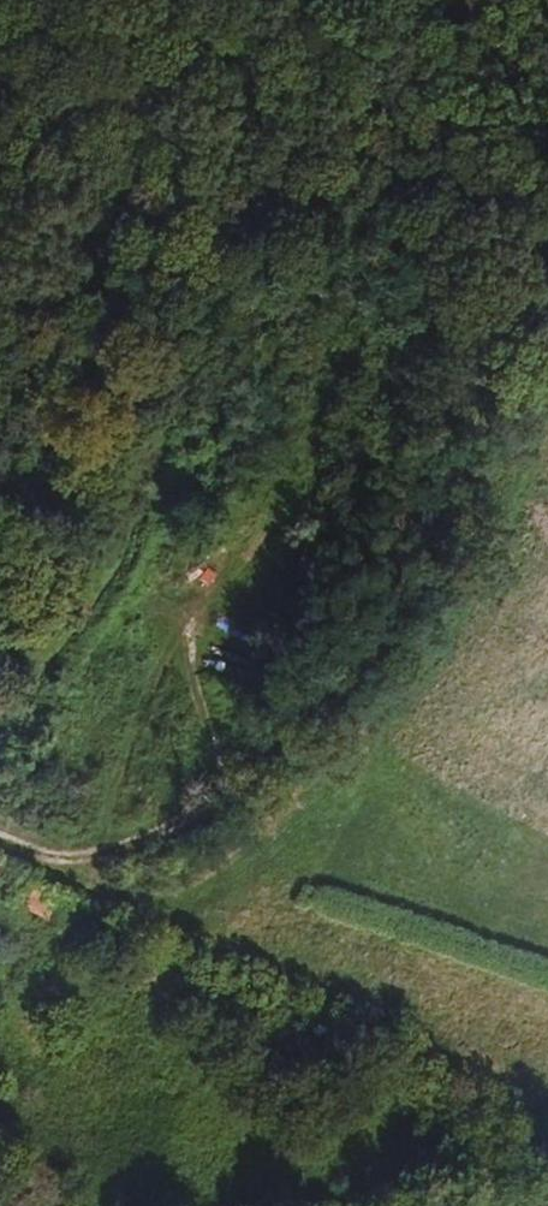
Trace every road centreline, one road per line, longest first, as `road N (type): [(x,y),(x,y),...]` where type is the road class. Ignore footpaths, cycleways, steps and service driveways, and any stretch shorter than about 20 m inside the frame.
road 1 (track): [(0,835),(71,851),(134,843),(231,794),(315,719),(403,592),(547,291)]
road 2 (track): [(367,0),(166,424),(131,530),(16,713),(0,724)]

